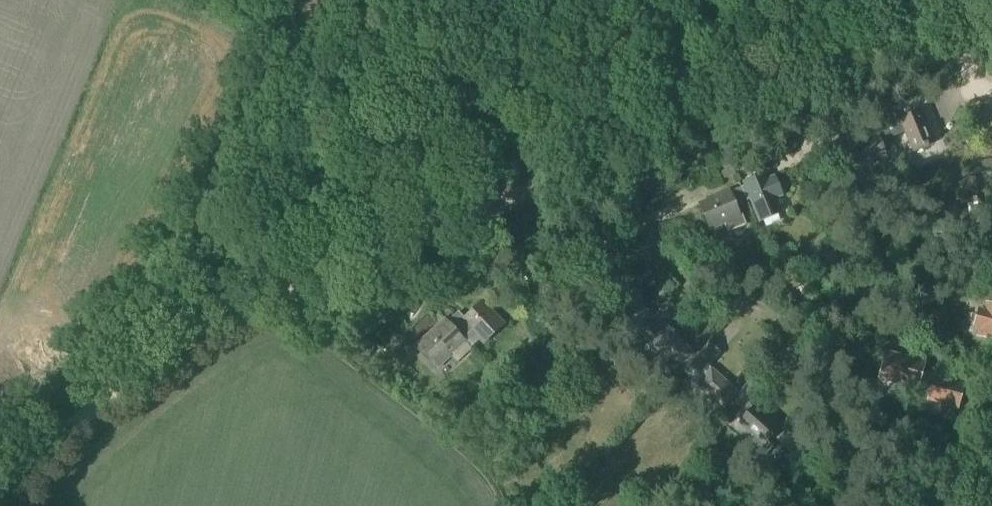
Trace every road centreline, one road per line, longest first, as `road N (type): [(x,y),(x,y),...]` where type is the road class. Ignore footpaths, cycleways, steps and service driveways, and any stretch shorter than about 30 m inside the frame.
road 1 (unclassified): [(375,253),(990,0)]
road 2 (track): [(0,486),(193,333),(375,253)]

